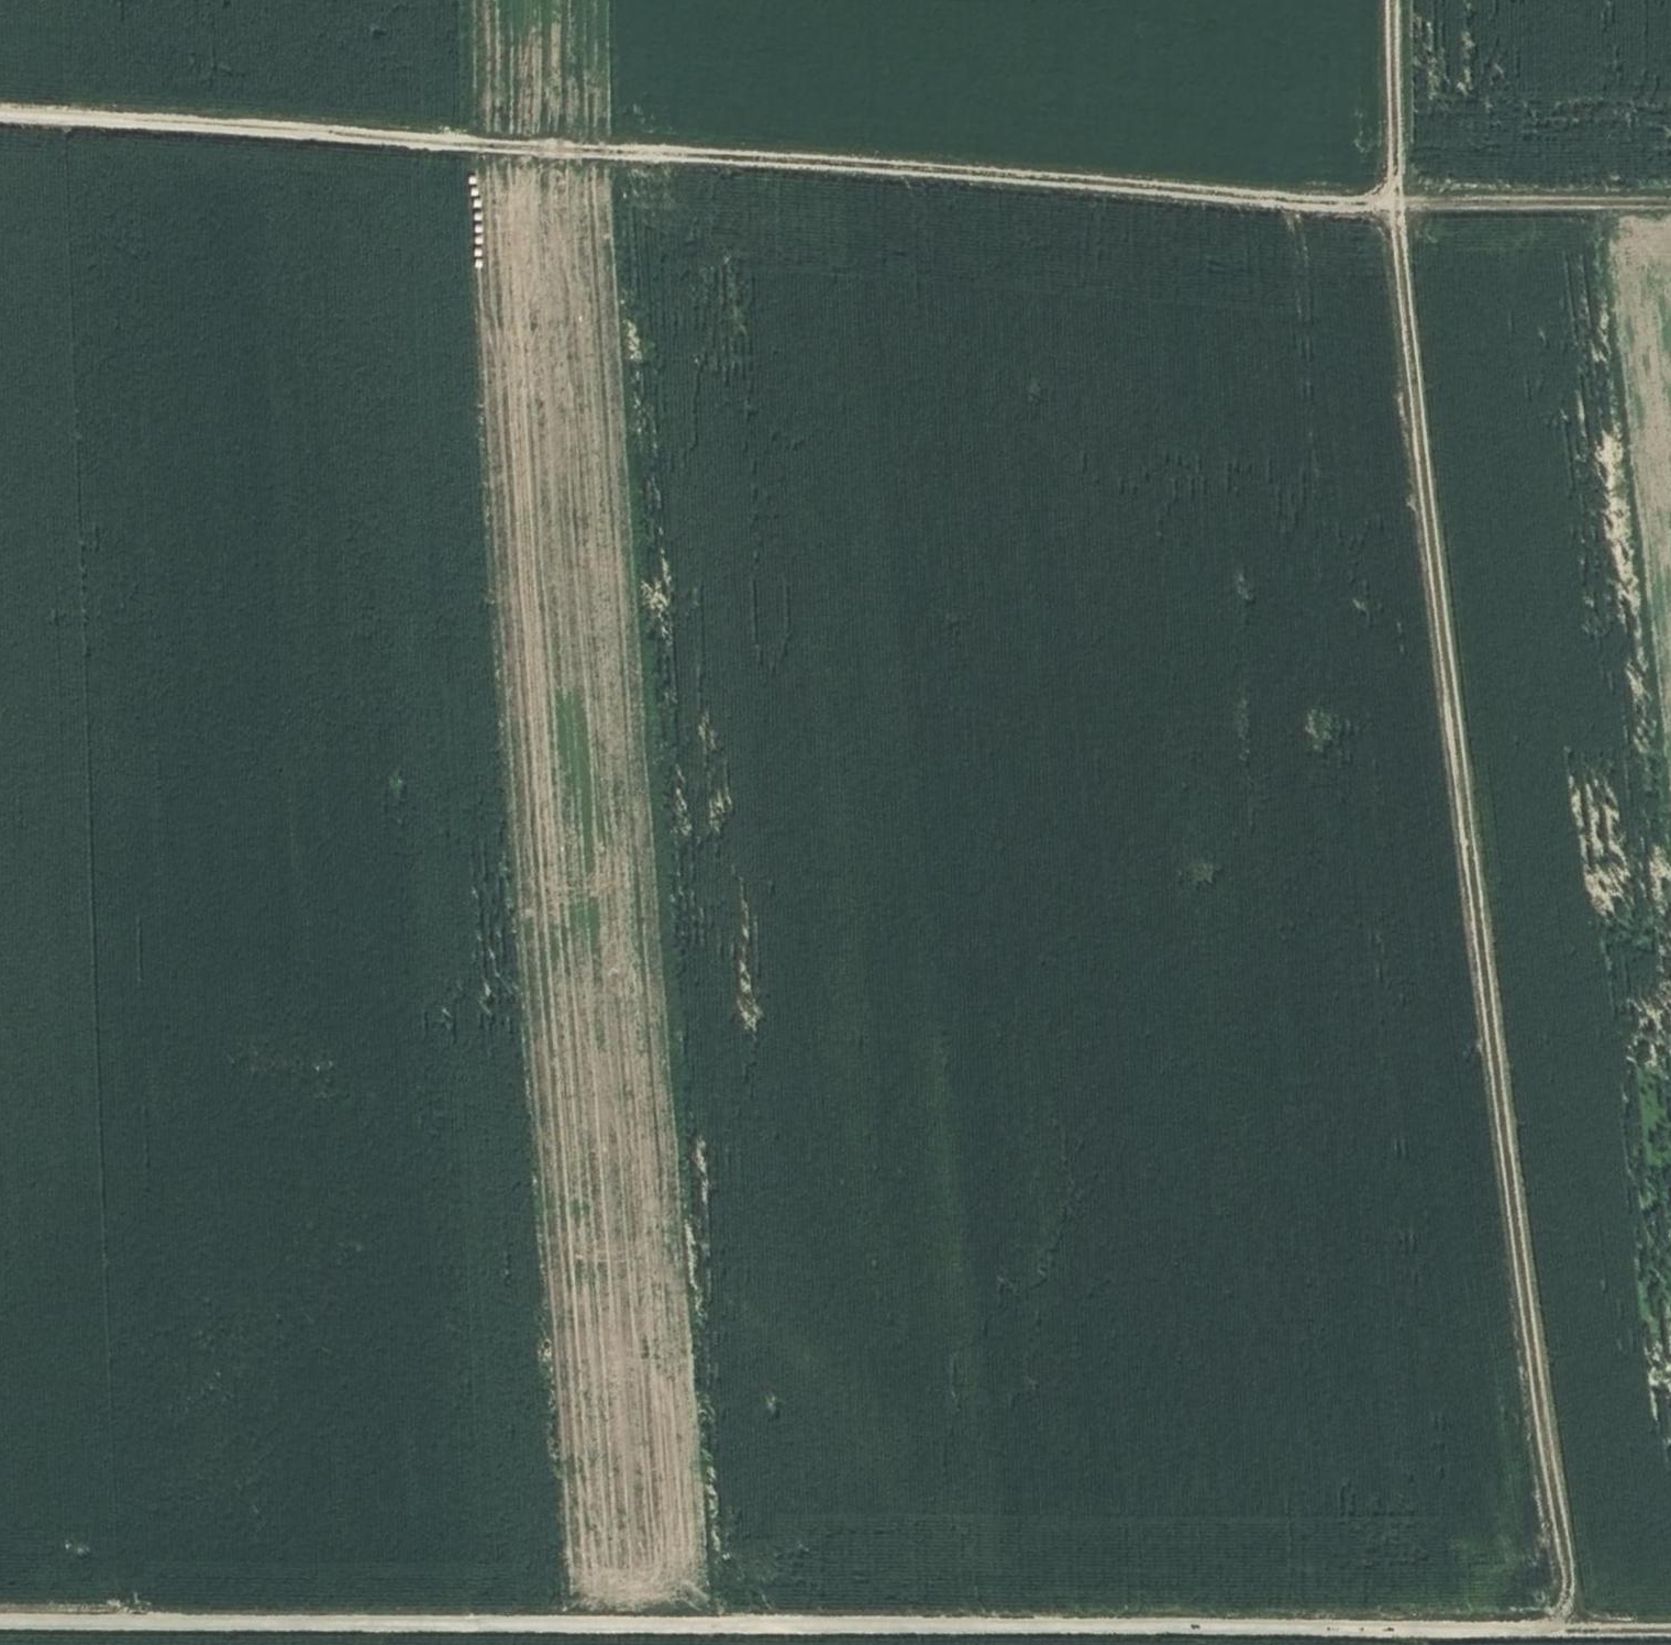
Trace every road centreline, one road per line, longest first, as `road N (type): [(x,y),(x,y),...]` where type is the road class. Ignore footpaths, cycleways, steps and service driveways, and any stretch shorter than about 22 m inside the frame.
road 1 (track): [(1670,198),(1394,203),(0,112)]
road 2 (track): [(0,1612),(1670,1616)]
road 3 (track): [(1397,0),(1394,203),(1571,1616)]

